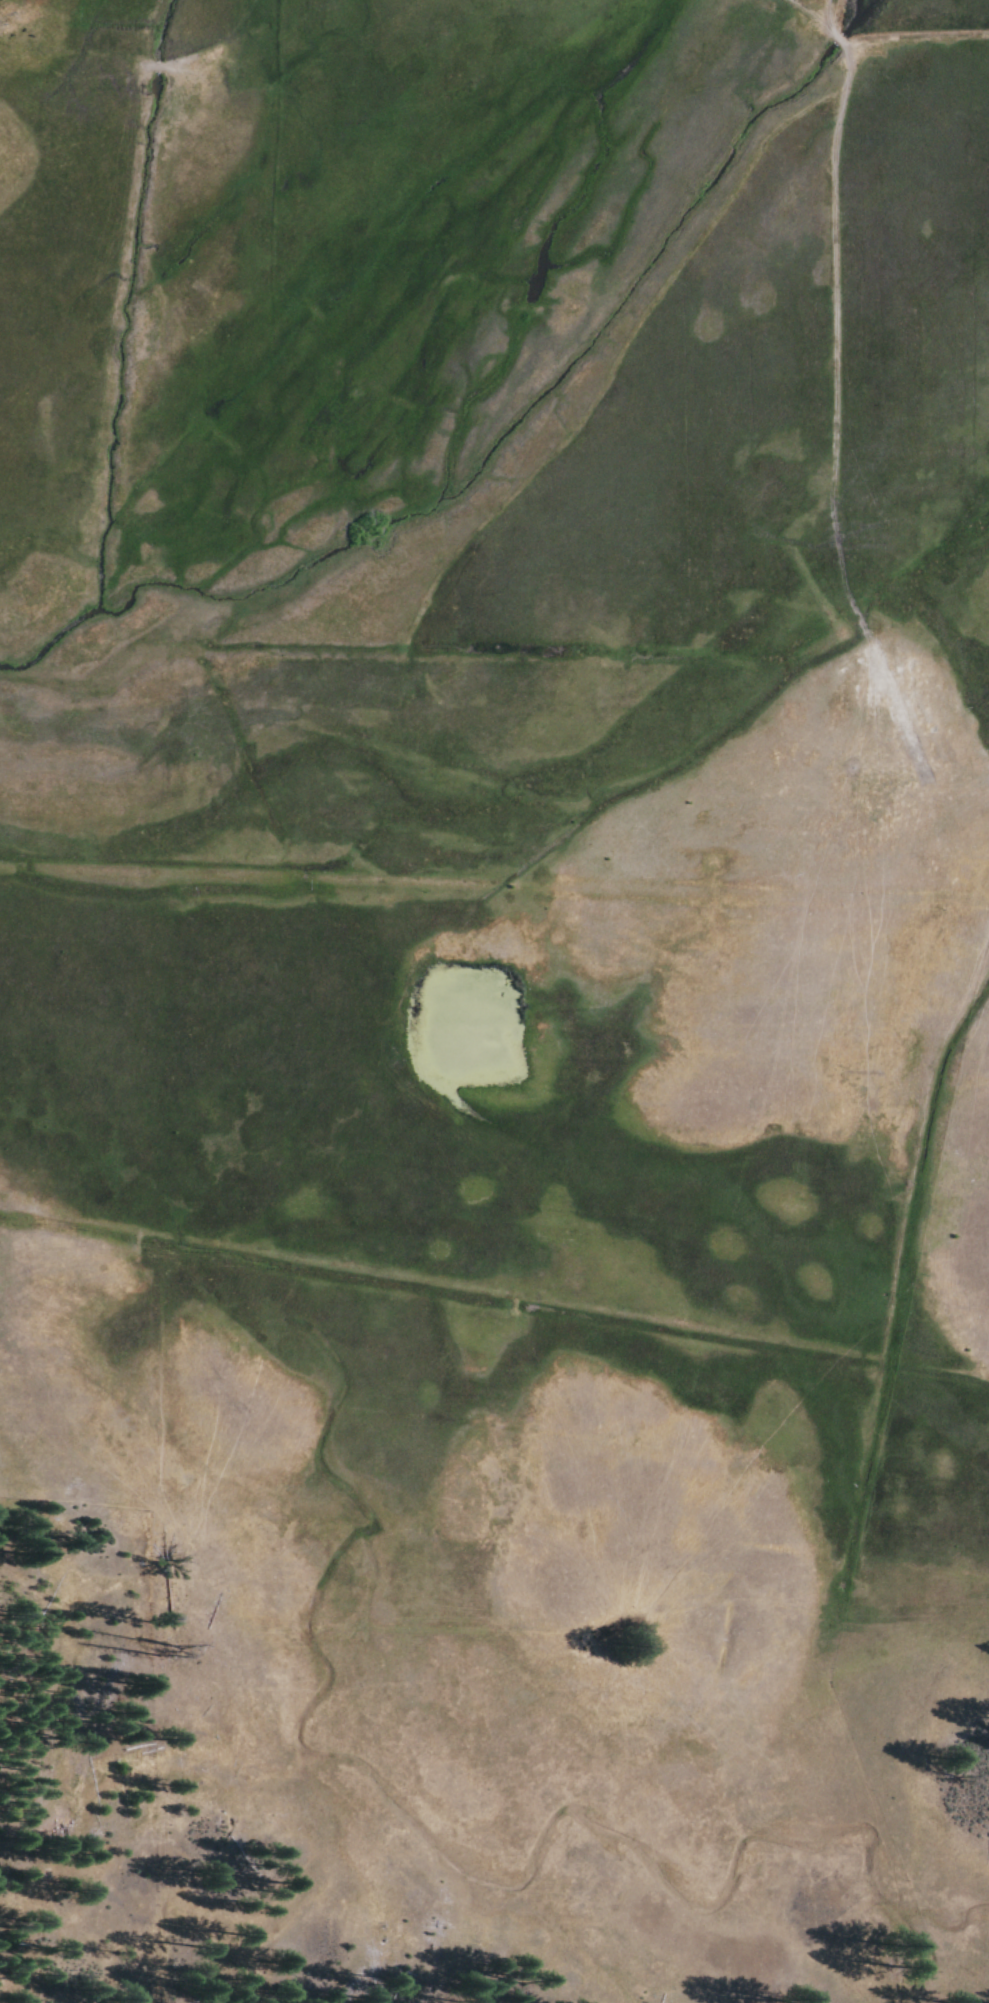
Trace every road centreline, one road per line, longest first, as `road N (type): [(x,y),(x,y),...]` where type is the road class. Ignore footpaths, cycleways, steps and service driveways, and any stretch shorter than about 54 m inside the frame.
road 1 (track): [(988,1385),(0,1209)]

